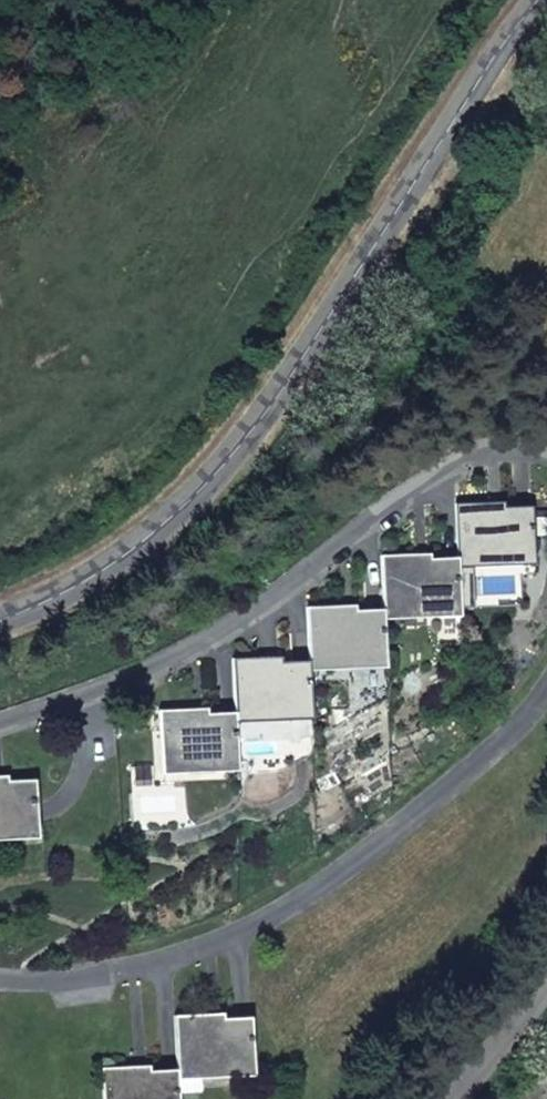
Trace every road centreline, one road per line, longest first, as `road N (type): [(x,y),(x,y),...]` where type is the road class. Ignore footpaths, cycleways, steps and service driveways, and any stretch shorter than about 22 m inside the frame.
road 1 (unclassified): [(0,623),(117,562),(229,460),(284,392),(512,30),(539,0)]
road 2 (residential): [(546,664),(523,706),(241,933),(112,974),(0,974)]
road 3 (residential): [(0,715),(185,644),(309,567),(419,474),(483,446),(528,445),(546,457)]

